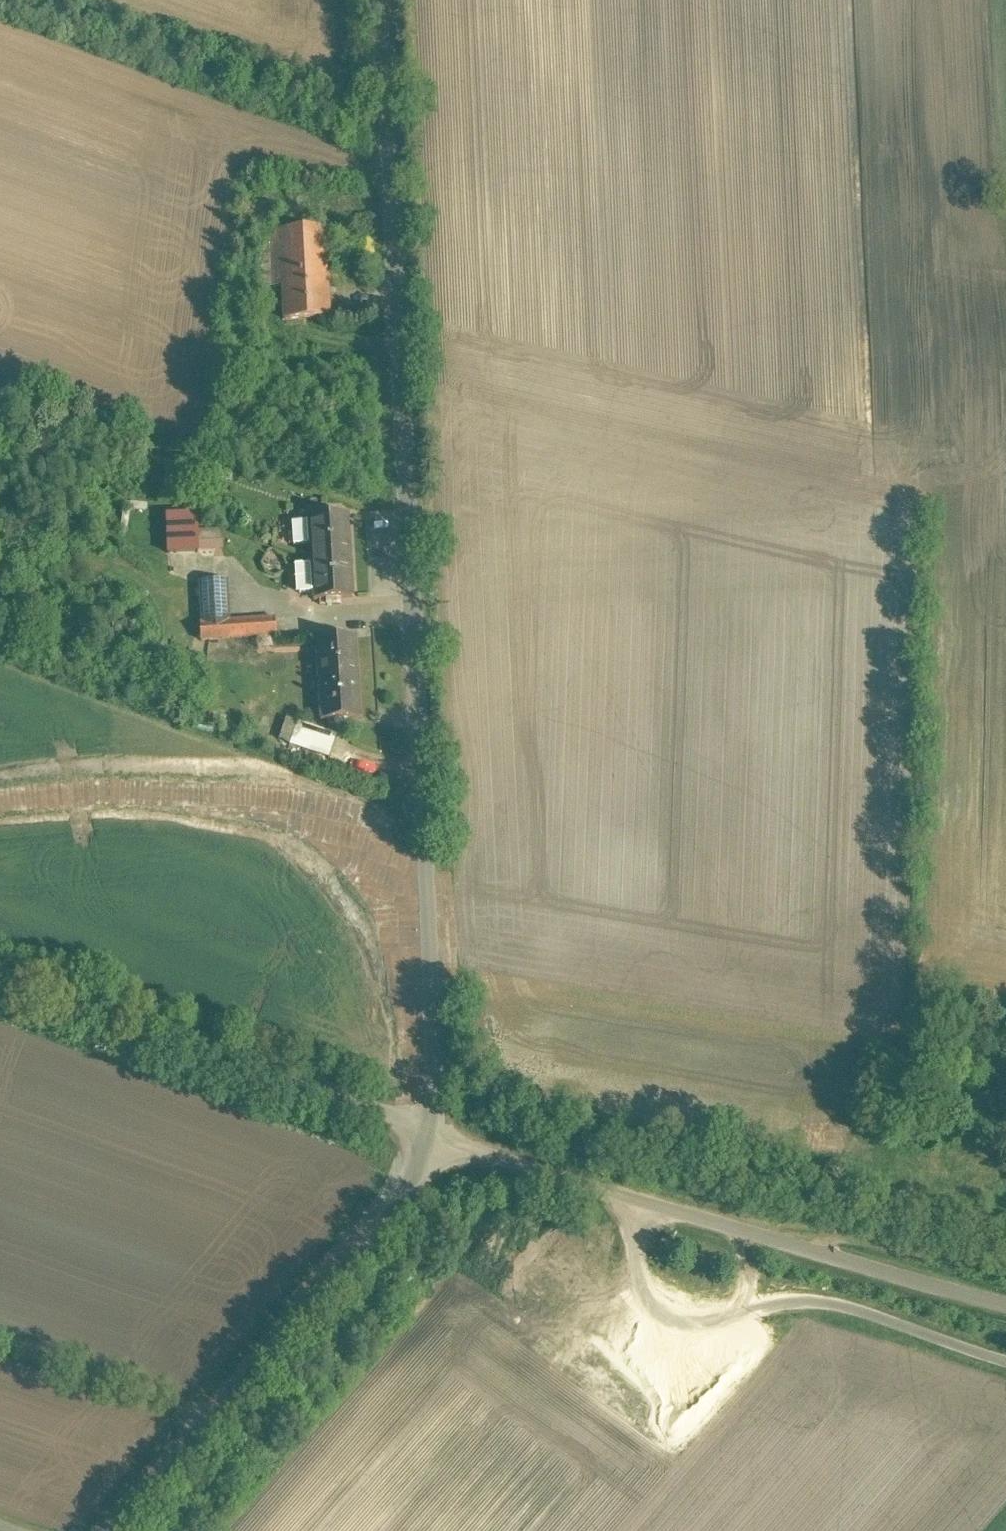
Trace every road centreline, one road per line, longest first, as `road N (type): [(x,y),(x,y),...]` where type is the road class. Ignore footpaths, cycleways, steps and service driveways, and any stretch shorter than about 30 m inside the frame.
road 1 (unclassified): [(435,1141),(388,0)]
road 2 (unclassified): [(435,1141),(1005,1310)]
road 3 (unclassified): [(112,1530),(399,1198),(435,1141)]
road 4 (unclassified): [(0,979),(435,1141)]

